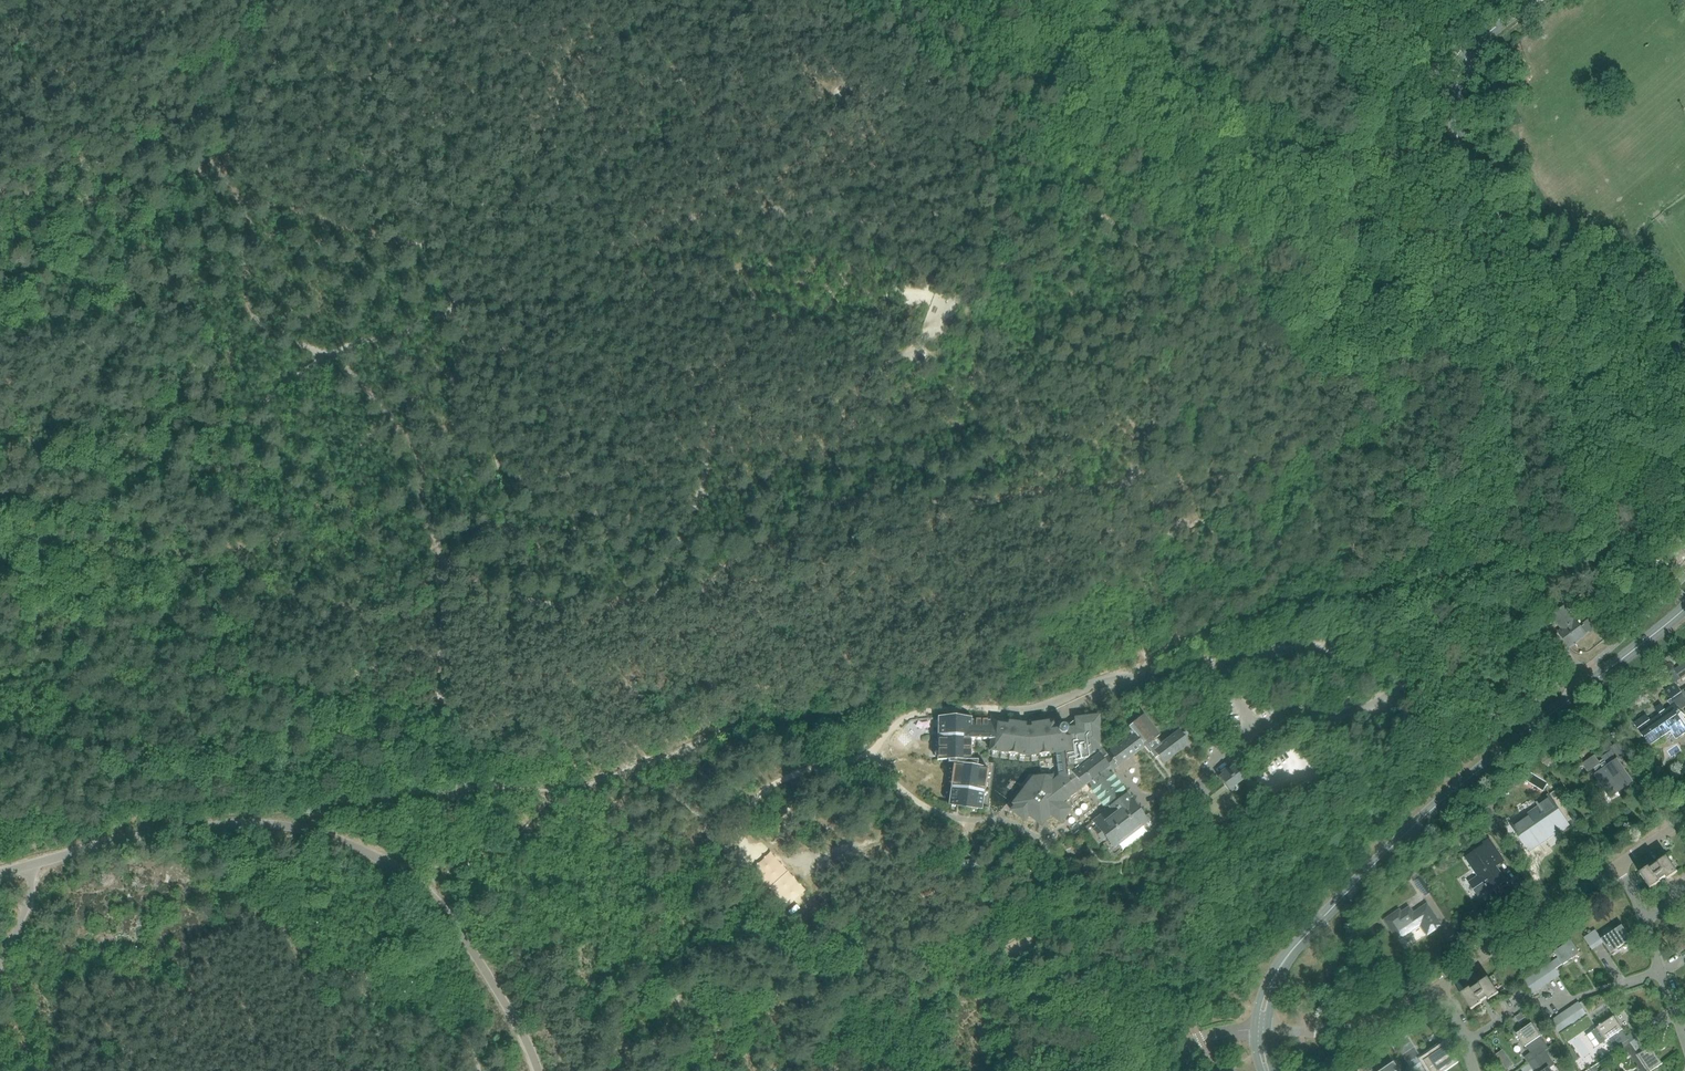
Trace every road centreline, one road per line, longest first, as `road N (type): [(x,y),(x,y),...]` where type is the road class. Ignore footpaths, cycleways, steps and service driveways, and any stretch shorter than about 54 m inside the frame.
road 1 (tertiary): [(1279,969),(1430,810),(1684,607)]
road 2 (track): [(873,757),(802,771),(756,797),(743,820),(748,852),(694,940),(679,1000),(647,1070)]
road 3 (tertiary): [(1684,359),(1532,248),(1487,198),(1455,125),(1455,89),(1469,53)]
road 4 (residential): [(1468,1041),(1540,1003),(1660,970)]
road 5 (residential): [(1448,984),(1613,867)]
road 6 (residential): [(1267,1029),(1328,1032),(1375,1024),(1448,984)]

